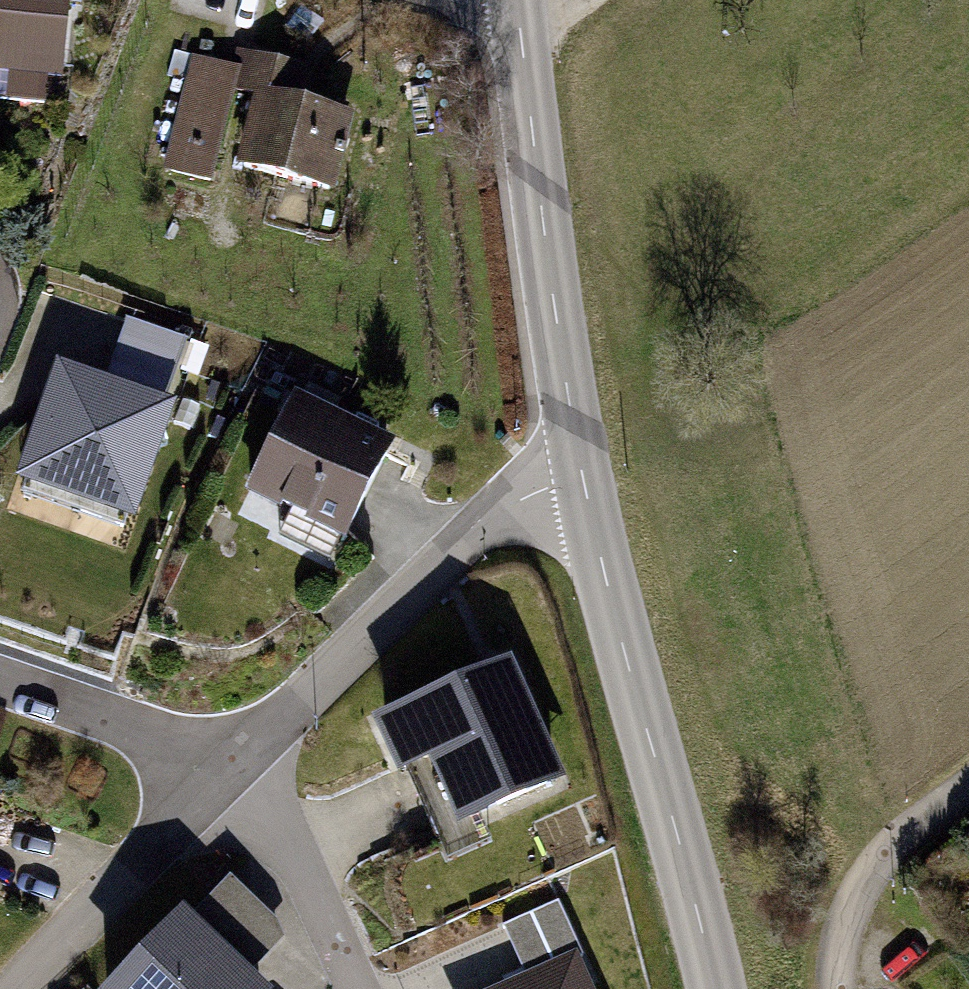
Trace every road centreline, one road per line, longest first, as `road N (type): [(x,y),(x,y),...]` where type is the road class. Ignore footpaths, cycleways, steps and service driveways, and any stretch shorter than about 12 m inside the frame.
road 1 (tertiary): [(584,483),(708,988)]
road 2 (tertiary): [(516,4),(584,483)]
road 3 (residential): [(584,483),(551,489),(503,517),(218,777)]
road 4 (residential): [(218,777),(20,988)]
road 5 (residential): [(356,988),(307,880),(273,830),(218,777)]
road 6 (residential): [(839,988),(843,946),(866,885),(905,835),(968,787)]
road 7 (residential): [(218,777),(144,732),(0,679)]

